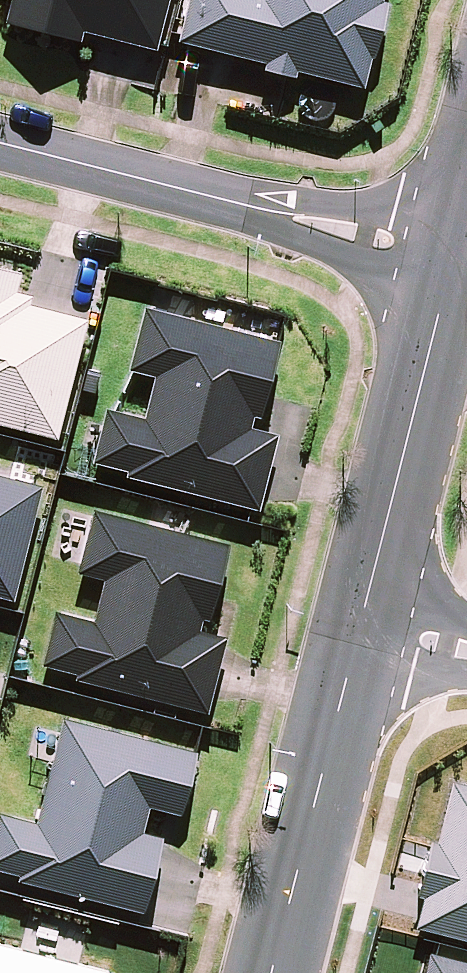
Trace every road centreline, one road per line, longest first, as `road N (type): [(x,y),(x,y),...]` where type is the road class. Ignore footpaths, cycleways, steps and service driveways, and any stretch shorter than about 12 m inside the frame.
road 1 (residential): [(0,148),(450,267)]
road 2 (residential): [(450,267),(363,621)]
road 3 (residential): [(363,621),(272,972)]

